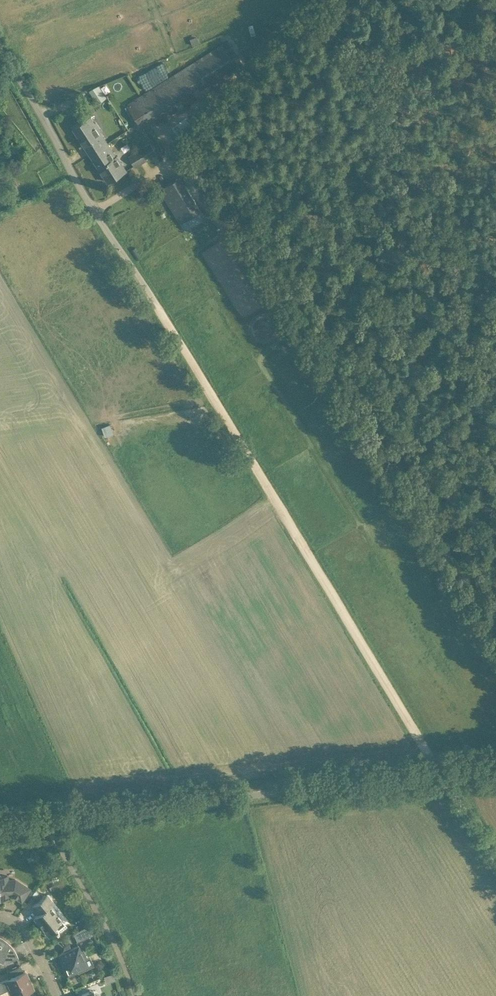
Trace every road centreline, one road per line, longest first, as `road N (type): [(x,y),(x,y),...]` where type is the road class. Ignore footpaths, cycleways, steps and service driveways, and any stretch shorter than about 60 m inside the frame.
road 1 (track): [(440,773),(96,211)]
road 2 (unclassified): [(96,211),(0,54)]

